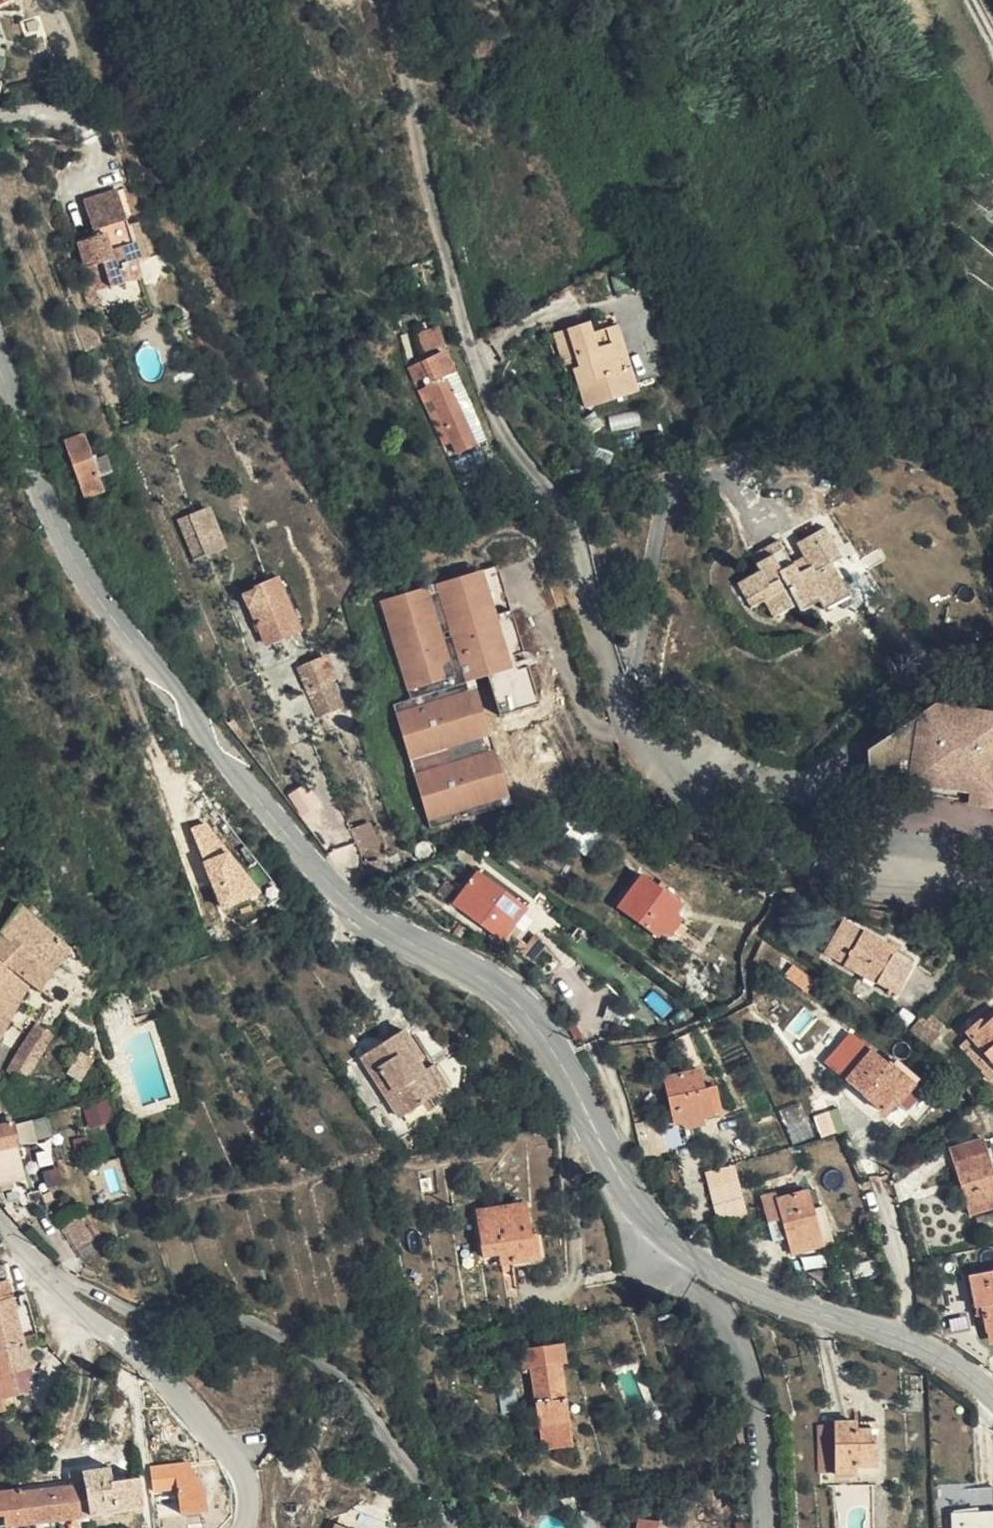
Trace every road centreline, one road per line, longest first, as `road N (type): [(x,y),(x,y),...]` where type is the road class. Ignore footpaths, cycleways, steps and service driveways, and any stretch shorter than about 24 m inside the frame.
road 1 (residential): [(992,882),(777,850),(644,738),(593,629),(566,520),(503,430),(466,330),(387,0)]
road 2 (tertiary): [(0,368),(63,539),(117,623),(180,692),(214,755),(320,874),(373,919),(517,1002),(641,1209),(668,1239)]
road 3 (tertiary): [(668,1239),(713,1273),(905,1339),(992,1397)]
road 4 (residential): [(38,1276),(157,1373),(230,1458),(247,1501),(244,1527)]
road 5 (residential): [(668,1239),(673,1274),(739,1347),(770,1438),(768,1527)]
road 6 (track): [(905,1339),(903,1272),(880,1199)]

